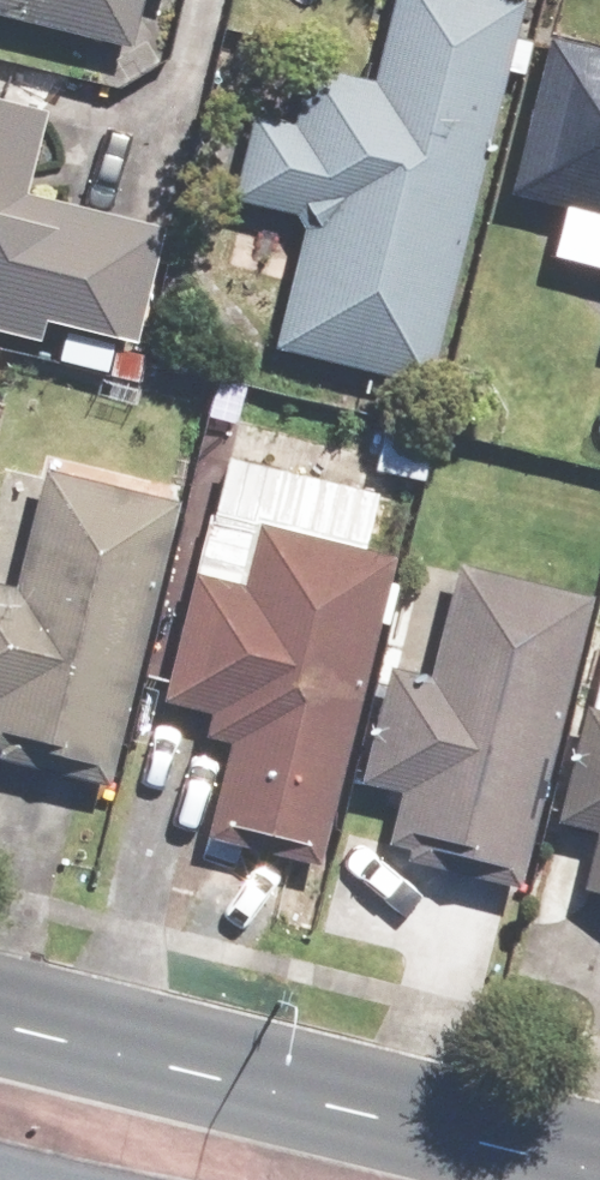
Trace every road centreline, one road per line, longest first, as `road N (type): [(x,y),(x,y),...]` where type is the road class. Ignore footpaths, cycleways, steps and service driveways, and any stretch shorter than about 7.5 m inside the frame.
road 1 (secondary): [(0,1013),(599,1158)]

